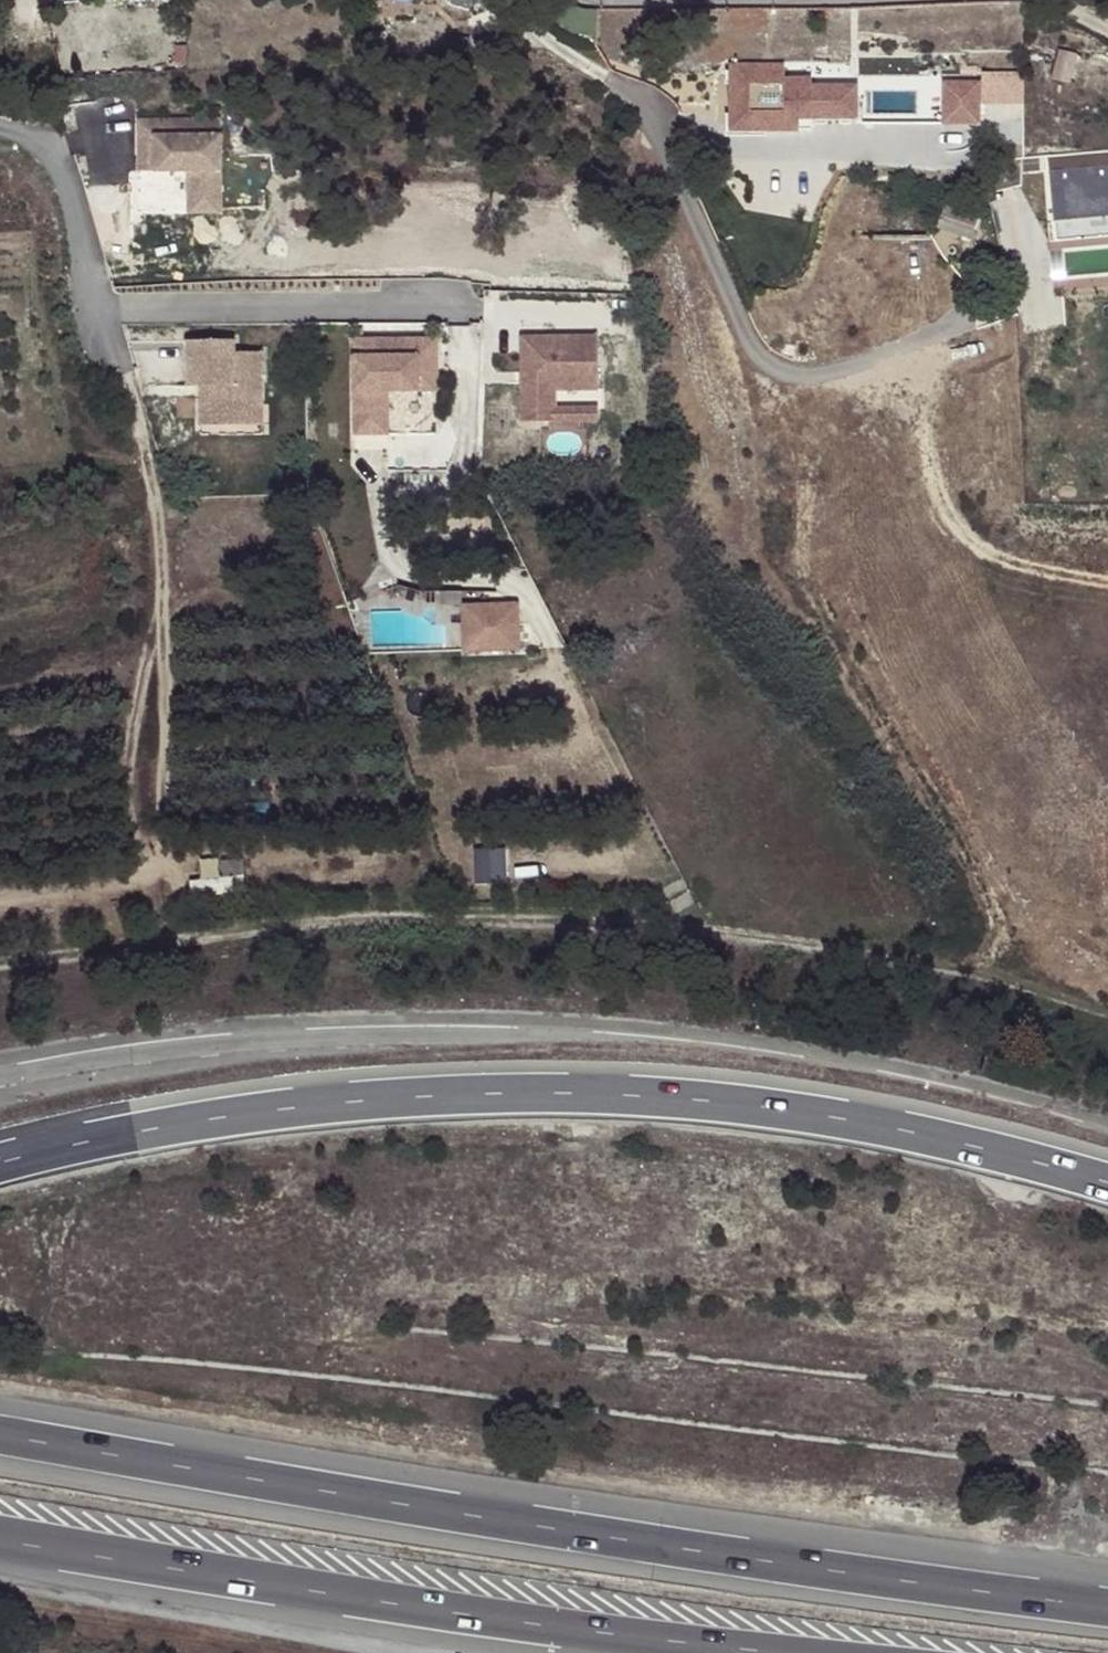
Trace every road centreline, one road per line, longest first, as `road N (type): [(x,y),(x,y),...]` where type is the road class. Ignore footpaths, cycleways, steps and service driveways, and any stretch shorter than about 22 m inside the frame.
road 1 (motorway): [(1107,1180),(919,1131),(737,1100),(600,1091),(325,1101),(0,1163)]
road 2 (motorway): [(1107,1607),(628,1542),(0,1435)]
road 3 (track): [(0,965),(390,919),(632,924),(825,946),(1107,1015)]
road 4 (motorway): [(0,1534),(784,1652)]
road 5 (residential): [(1008,306),(805,381),(776,378),(755,360),(640,116),(600,77),(513,20),(498,0)]
road 6 (track): [(116,360),(142,448),(161,566),(127,782),(162,942)]
road 7 (residential): [(482,310),(103,312)]
road 8 (track): [(160,611),(169,773),(142,865)]
road 9 (residential): [(0,131),(29,141),(62,174),(103,312)]

